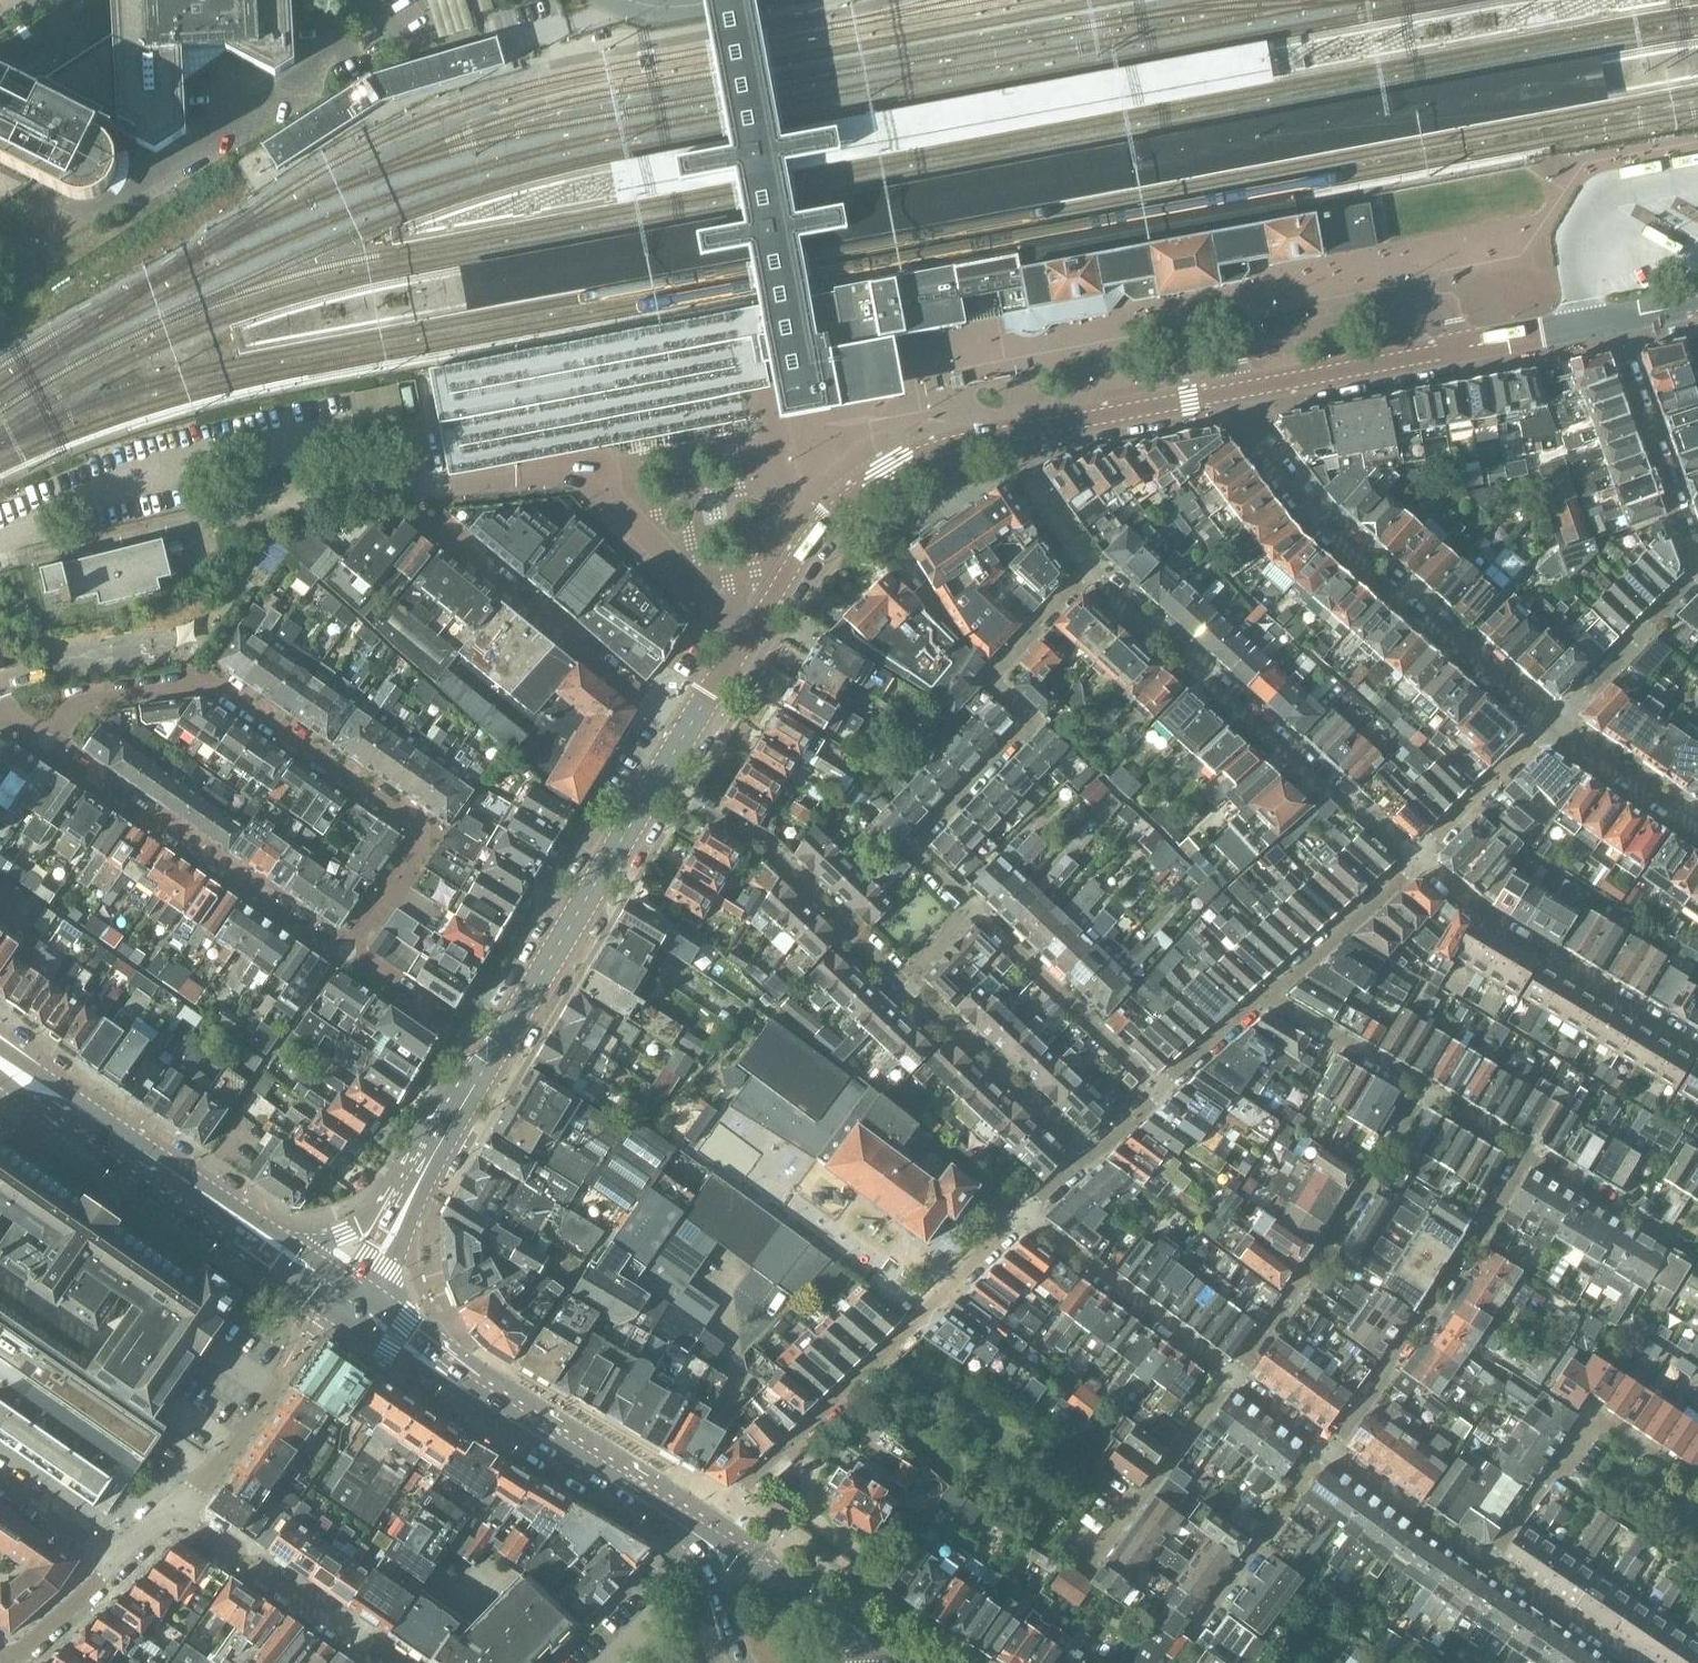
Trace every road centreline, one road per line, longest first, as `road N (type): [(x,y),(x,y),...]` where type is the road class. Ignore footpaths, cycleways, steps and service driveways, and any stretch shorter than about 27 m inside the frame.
road 1 (residential): [(1162,1091),(914,849),(1032,720),(990,679),(1092,566)]
road 2 (residential): [(345,952),(427,834),(209,683),(9,712)]
road 3 (residential): [(1086,1157),(770,846),(660,779)]
road 4 (unclassified): [(685,735),(829,514),(913,457),(1017,432)]
road 5 (residential): [(1548,722),(1463,644),(1438,639),(1364,573),(1258,443),(1240,391)]
road 6 (residential): [(706,1531),(1024,1217)]
road 7 (residential): [(1413,861),(1092,566)]
road 8 (secondary): [(706,1531),(344,1300)]
road 9 (secondary): [(344,1300),(0,1059)]
road 10 (residential): [(345,952),(171,828),(147,820),(9,712)]
road 11 (unclassified): [(1240,391),(1609,321)]
road 12 (residential): [(1527,1157),(1490,1222),(1329,1451)]
road 13 (residential): [(1235,1378),(1316,1267),(1425,1092)]
road 14 (residential): [(1697,1052),(1506,932),(1413,861)]
road 15 (residential): [(685,735),(426,519)]
road 16 (unclassified): [(491,1054),(660,779)]
road 17 (residential): [(1697,1485),(1611,1428),(1587,1426),(1491,1561)]
road 18 (unclassified): [(344,1300),(491,1054)]
road 19 (residential): [(1235,1378),(1024,1217)]
road 20 (residential): [(392,1662),(181,1512)]
road 21 (residential): [(1609,321),(1697,562)]
road 22 (residential): [(1235,1378),(1088,1575)]
road 23 (unclassified): [(1017,432),(1240,391)]
road 24 (residential): [(1195,1632),(1329,1451)]
road 25 (residential): [(1548,722),(1585,696),(1697,567)]
road 26 (secondary): [(866,1662),(838,1620),(706,1531)]
road 27 (residential): [(1264,997),(1413,861)]
road 28 (residential): [(1697,1257),(1527,1157)]
road 29 (residential): [(1491,1561),(1329,1451)]
road 30 (residential): [(1413,861),(1548,722)]
road 31 (residential): [(1264,997),(1425,1092)]
road 32 (residential): [(1697,825),(1548,722)]
road 33 (residential): [(491,1054),(345,952)]
road 34 (residential): [(1637,1662),(1491,1561)]
road 35 (residential): [(181,1512),(280,1374)]
road 36 (residential): [(1092,566),(1023,469),(1017,432)]
road 37 (residential): [(9,1659),(121,1559)]
road 38 (residential): [(121,1559),(0,1476)]
road 39 (residential): [(1162,1091),(1264,997)]
road 40 (secondary): [(706,1531),(744,1662)]
road 41 (residential): [(1425,1092),(1527,1157)]

